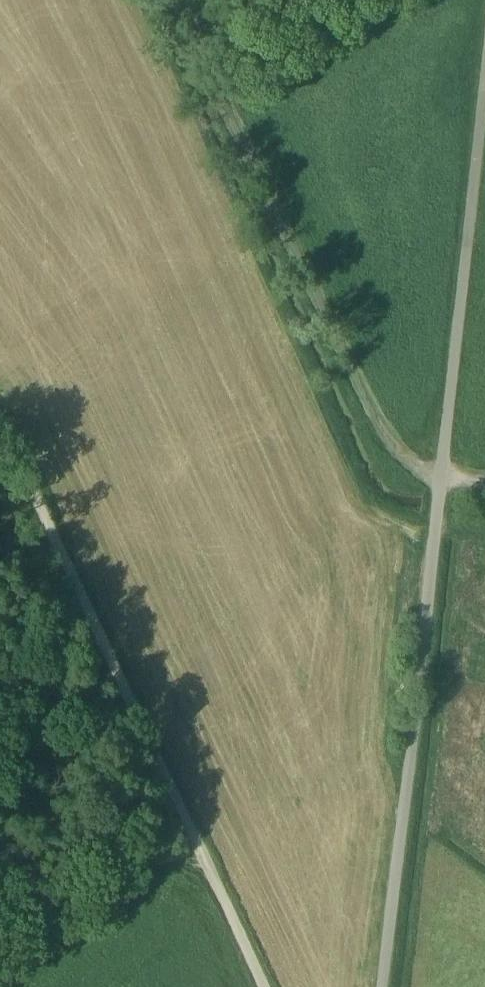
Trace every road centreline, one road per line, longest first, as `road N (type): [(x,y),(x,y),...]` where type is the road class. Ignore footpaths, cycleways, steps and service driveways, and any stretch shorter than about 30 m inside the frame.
road 1 (track): [(259,986),(0,444)]
road 2 (track): [(440,477),(392,453),(187,0)]
road 3 (track): [(440,477),(378,986)]
road 4 (track): [(484,86),(440,477)]

